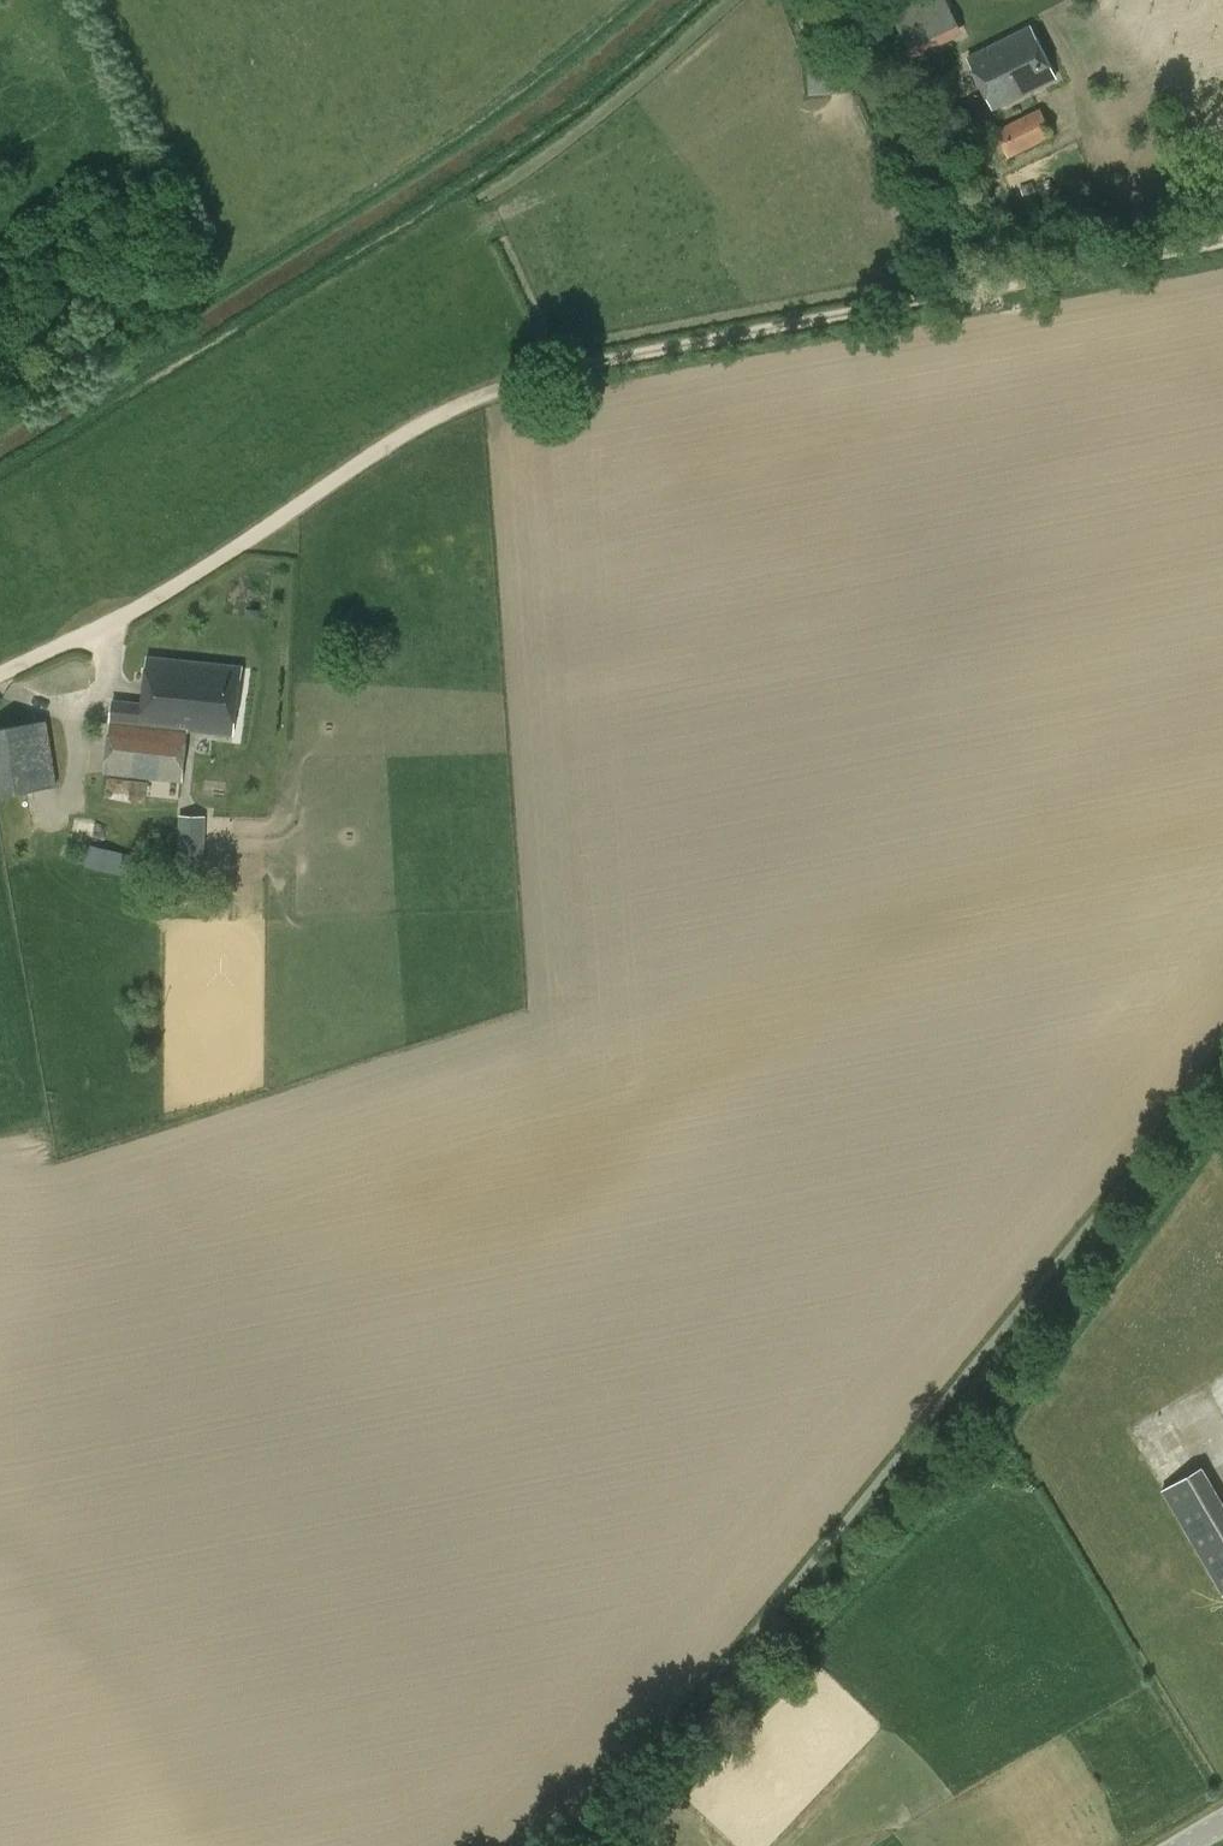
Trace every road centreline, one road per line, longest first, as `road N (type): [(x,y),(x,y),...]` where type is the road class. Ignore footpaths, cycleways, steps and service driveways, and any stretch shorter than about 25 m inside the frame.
road 1 (track): [(0,674),(144,605),(433,420),(508,387),(1222,240)]

